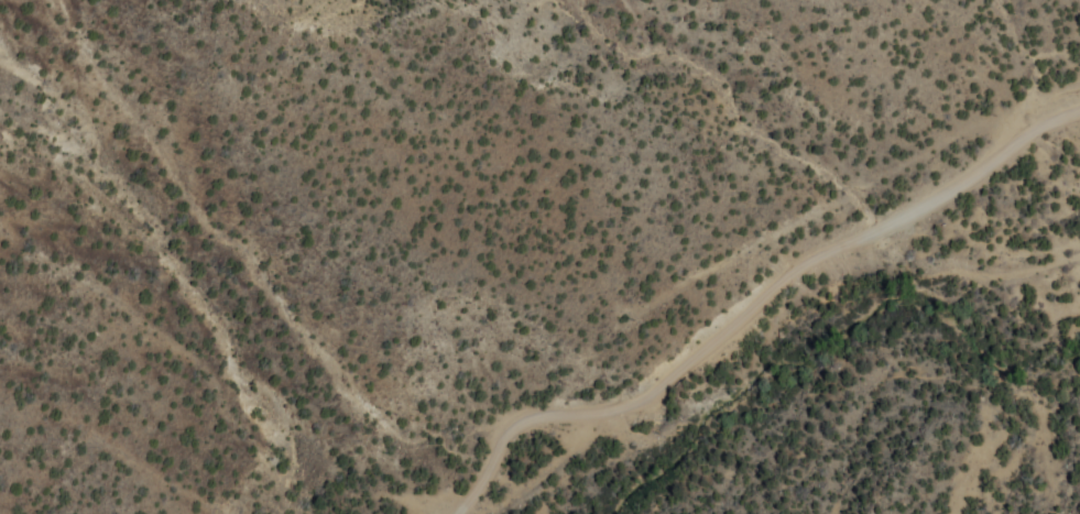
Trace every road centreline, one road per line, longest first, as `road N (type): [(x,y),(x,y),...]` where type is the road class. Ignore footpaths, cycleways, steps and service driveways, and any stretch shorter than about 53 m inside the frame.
road 1 (residential): [(459,513),(516,420),(544,409),(639,402),(829,253),(927,203),(1045,124),(1079,112)]

